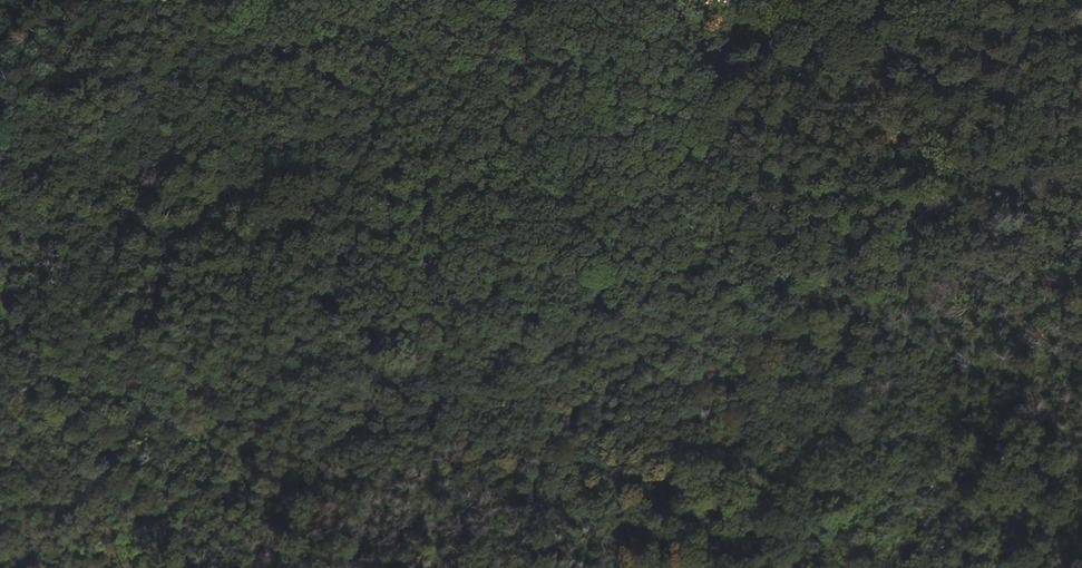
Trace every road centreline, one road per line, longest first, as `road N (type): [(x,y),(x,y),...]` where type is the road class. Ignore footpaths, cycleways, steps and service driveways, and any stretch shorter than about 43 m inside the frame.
road 1 (track): [(411,0),(437,567)]

